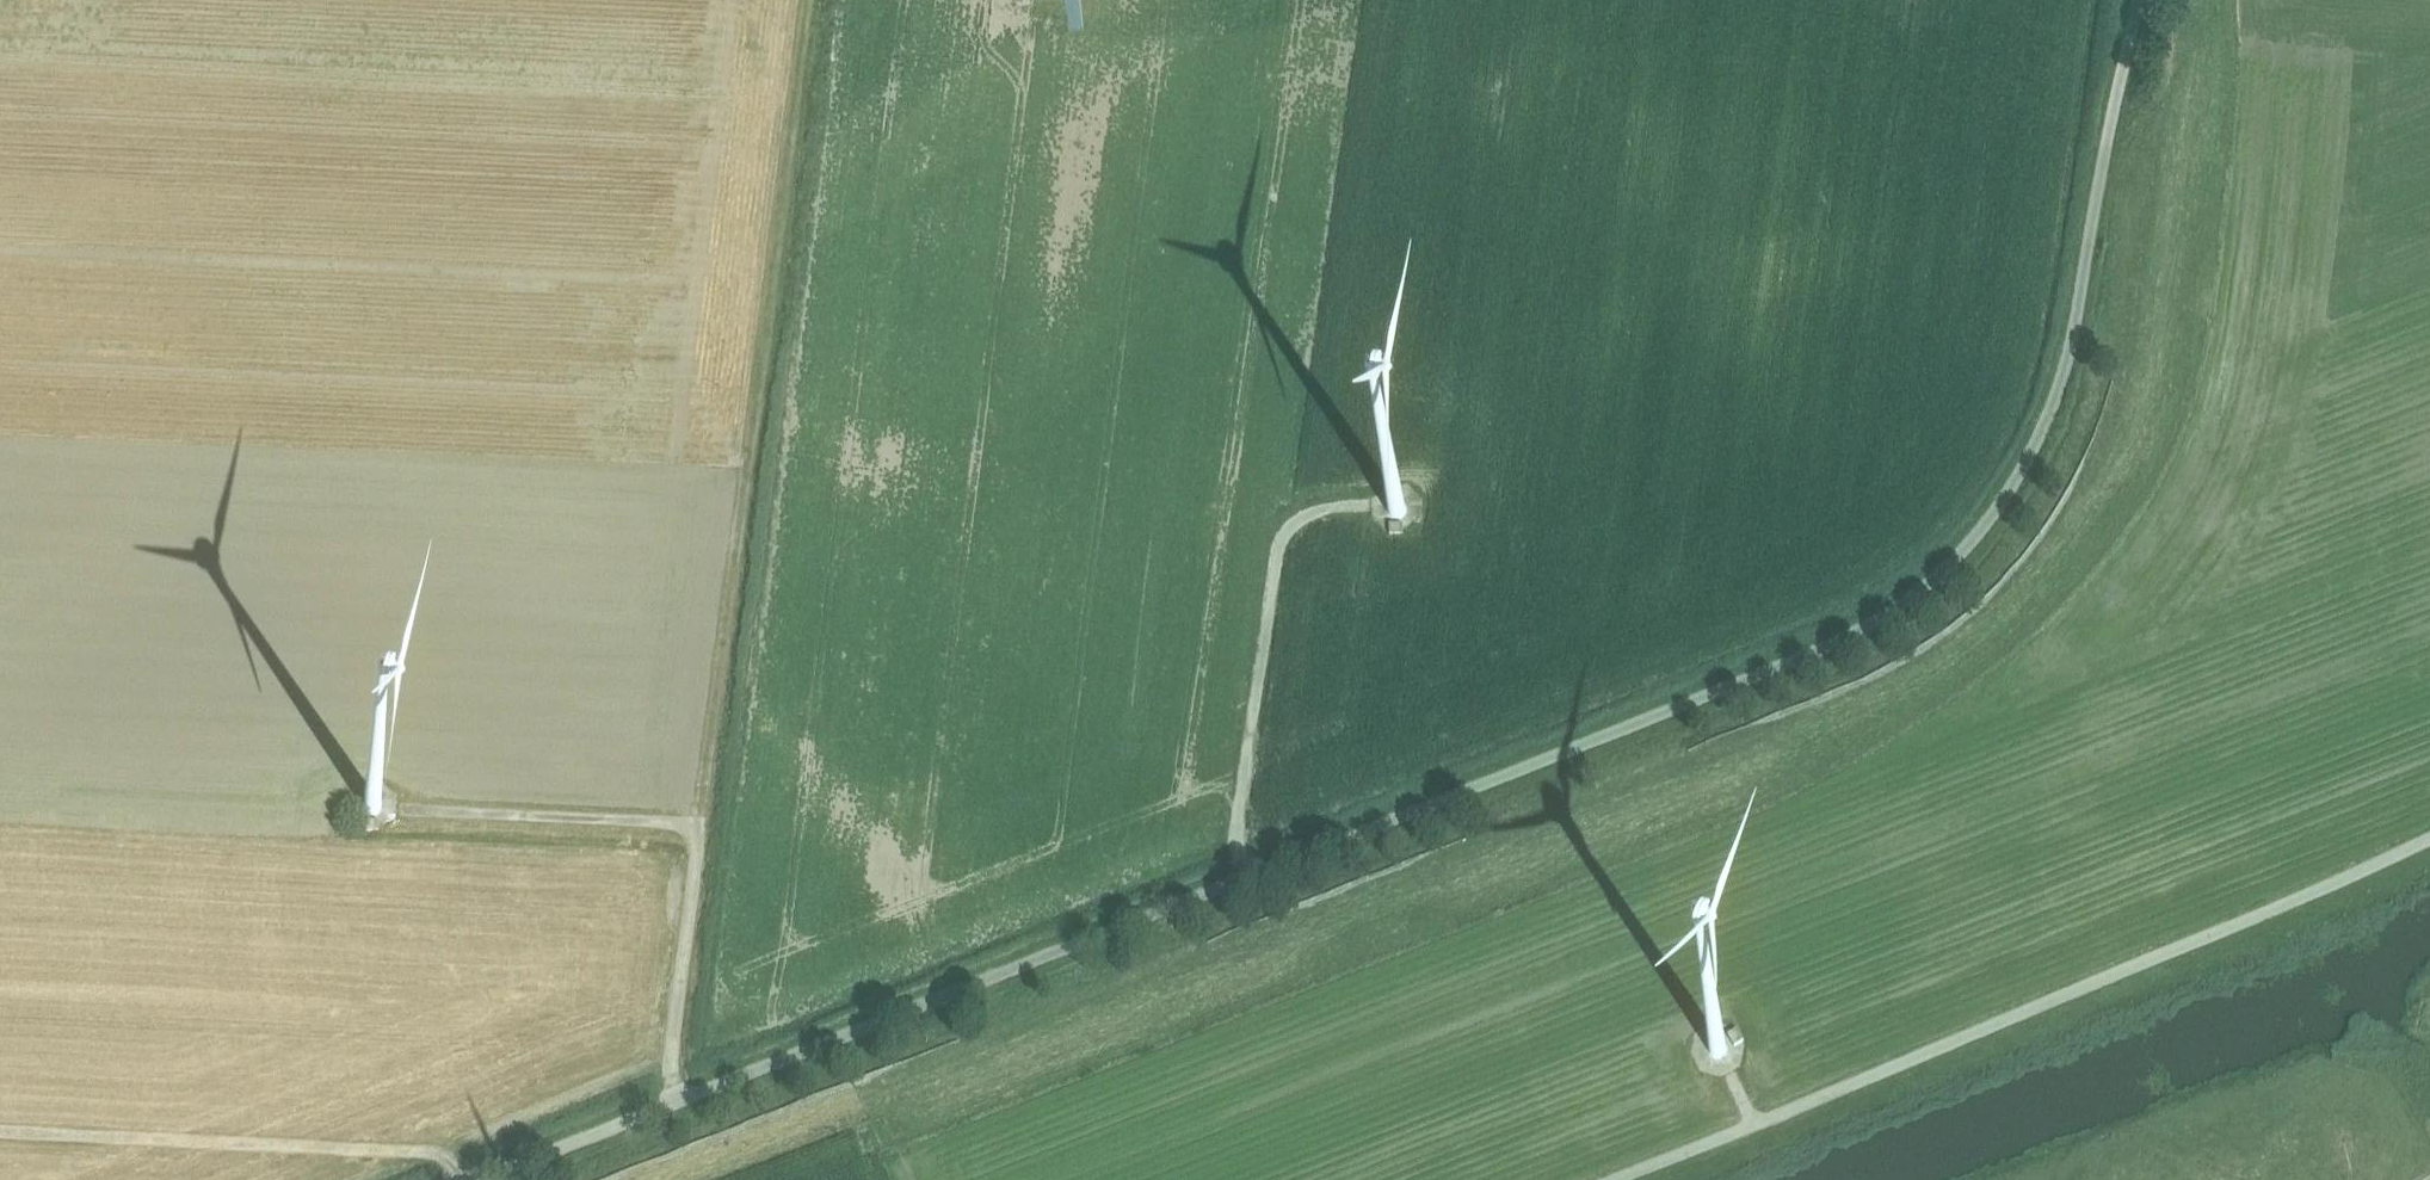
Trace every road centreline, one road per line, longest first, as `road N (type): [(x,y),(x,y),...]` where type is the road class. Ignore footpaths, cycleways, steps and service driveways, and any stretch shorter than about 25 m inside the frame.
road 1 (unclassified): [(482,1179),(670,1098),(1252,886),(1834,644),(1921,596),(2000,511),(2046,430),(2070,361),(2139,0)]
road 2 (track): [(670,1098),(810,0)]

